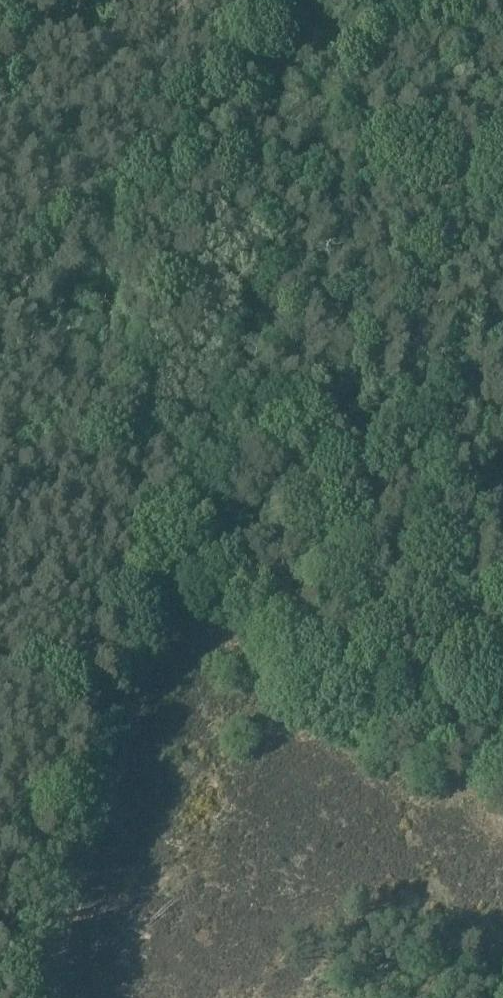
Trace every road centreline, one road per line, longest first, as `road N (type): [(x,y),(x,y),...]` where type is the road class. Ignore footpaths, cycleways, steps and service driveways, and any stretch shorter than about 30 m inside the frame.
road 1 (track): [(0,904),(122,522),(158,362),(215,205),(318,0)]
road 2 (track): [(157,591),(134,715),(36,997)]
road 3 (track): [(316,4),(502,62)]

